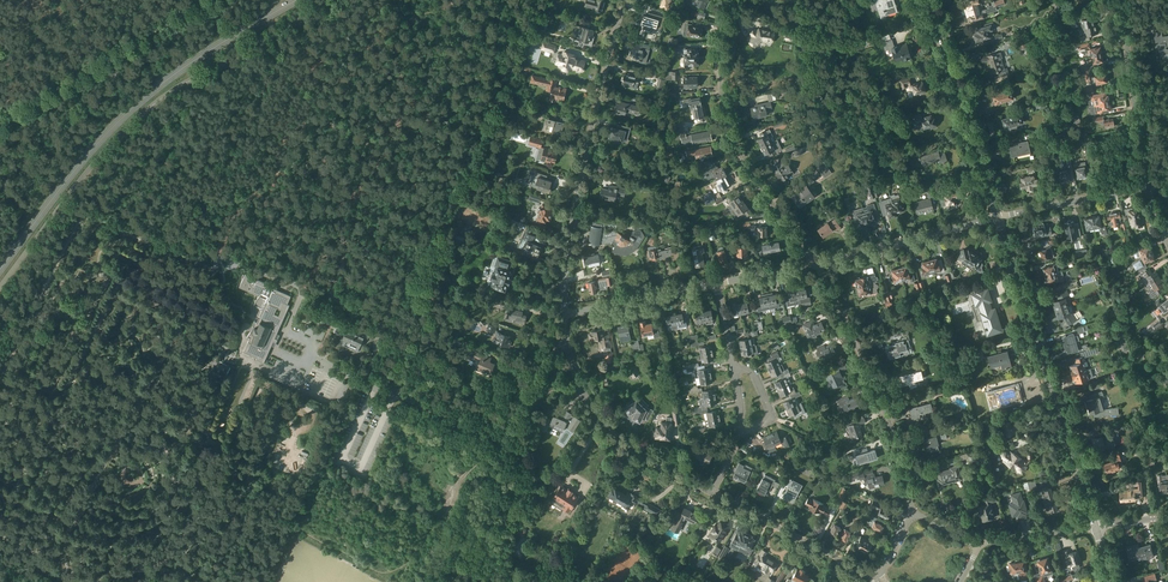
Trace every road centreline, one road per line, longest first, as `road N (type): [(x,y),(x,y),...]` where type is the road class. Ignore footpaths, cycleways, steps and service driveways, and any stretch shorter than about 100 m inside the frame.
road 1 (unclassified): [(0,286),(122,131),(189,79),(321,0)]
road 2 (primary): [(0,267),(119,121),(300,0)]
road 3 (tertiary): [(1094,524),(997,217)]
road 4 (residential): [(564,314),(582,173),(627,0)]
road 5 (residential): [(816,264),(723,119),(718,95),(733,0)]
road 6 (residential): [(910,513),(874,389),(816,264)]
road 7 (tertiary): [(997,217),(928,0)]
road 8 (residential): [(1146,186),(1120,0)]
road 9 (residential): [(816,264),(997,217)]
road 10 (residential): [(876,578),(711,491)]
road 11 (residential): [(711,491),(628,445),(583,396)]
road 12 (residential): [(564,314),(716,284)]
road 13 (residential): [(997,217),(1146,186)]
road 14 (track): [(0,107),(131,38)]
road 15 (residential): [(976,545),(1094,524)]

